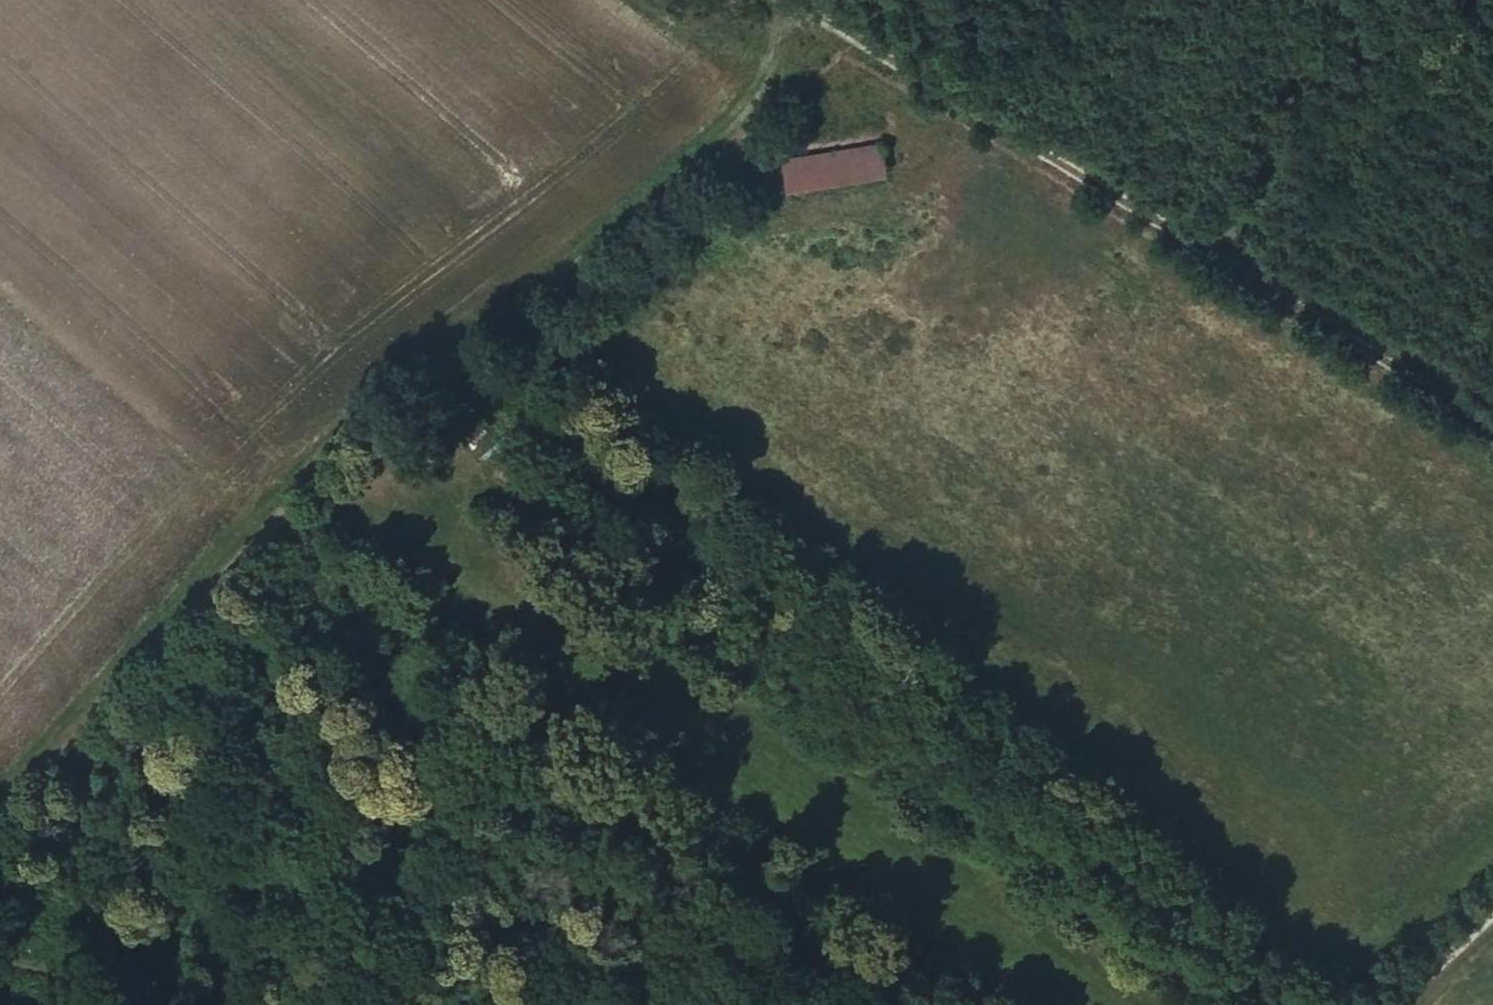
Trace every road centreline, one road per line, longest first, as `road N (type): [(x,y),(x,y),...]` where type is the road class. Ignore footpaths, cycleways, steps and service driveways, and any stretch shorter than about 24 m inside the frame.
road 1 (track): [(314,1004),(0,950)]
road 2 (track): [(1492,916),(1398,1004)]

